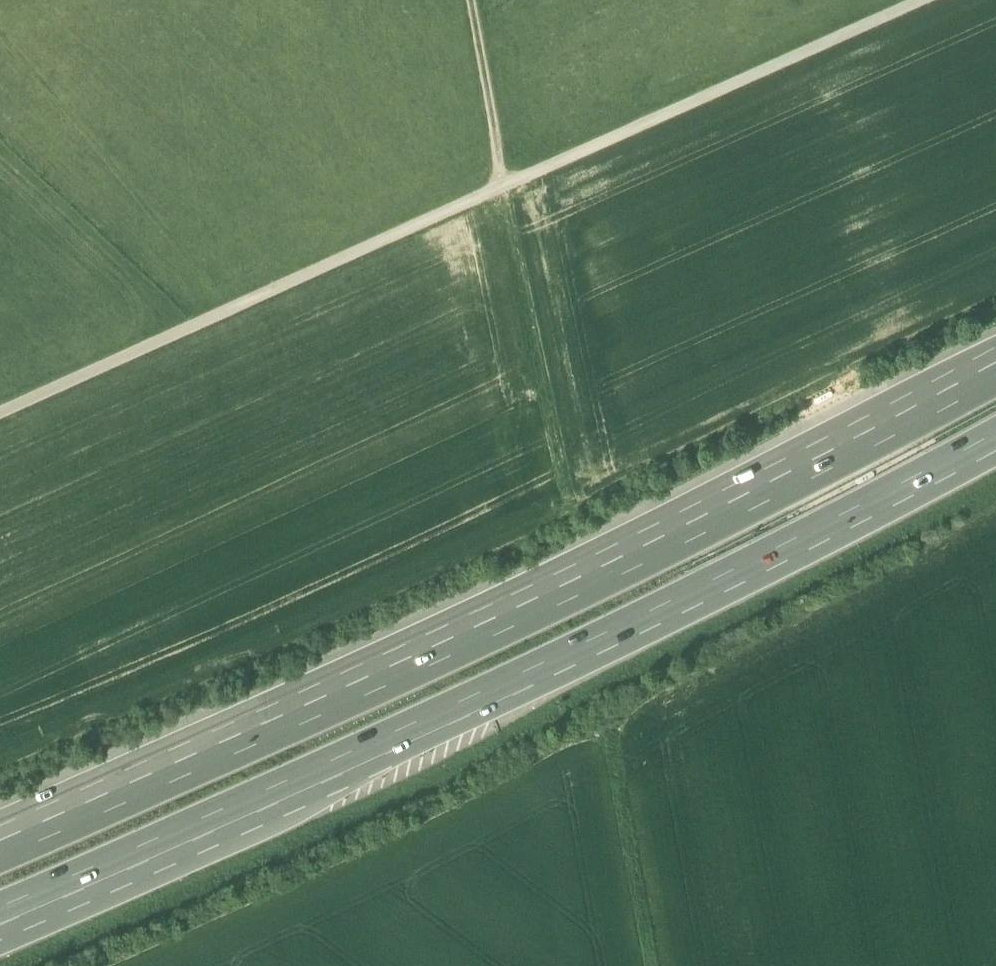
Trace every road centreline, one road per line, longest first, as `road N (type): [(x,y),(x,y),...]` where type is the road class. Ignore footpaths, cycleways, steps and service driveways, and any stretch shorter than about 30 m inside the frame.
road 1 (motorway): [(0,913),(546,672),(995,428)]
road 2 (motorway): [(995,372),(280,731),(0,848)]
road 3 (track): [(0,412),(926,0)]
road 4 (track): [(507,187),(570,510)]
road 5 (track): [(507,187),(472,0)]

